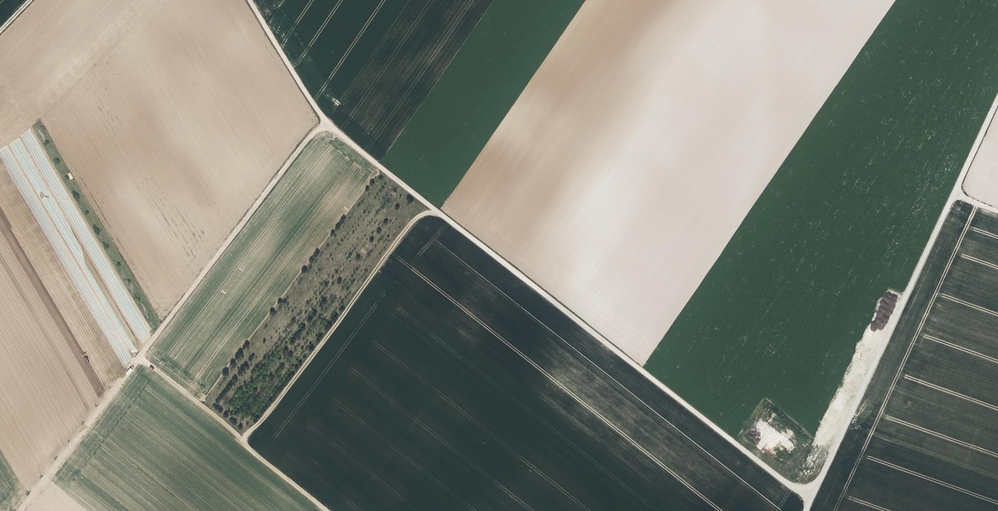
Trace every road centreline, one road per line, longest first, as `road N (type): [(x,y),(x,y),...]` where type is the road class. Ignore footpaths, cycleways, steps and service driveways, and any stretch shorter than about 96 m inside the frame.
road 1 (track): [(249,0),(326,122),(785,483),(814,496)]
road 2 (unclassified): [(997,104),(806,510)]
road 3 (track): [(245,440),(141,356),(326,122)]
road 4 (track): [(435,209),(245,440),(245,449),(327,510)]
road 5 (track): [(20,510),(141,356)]

